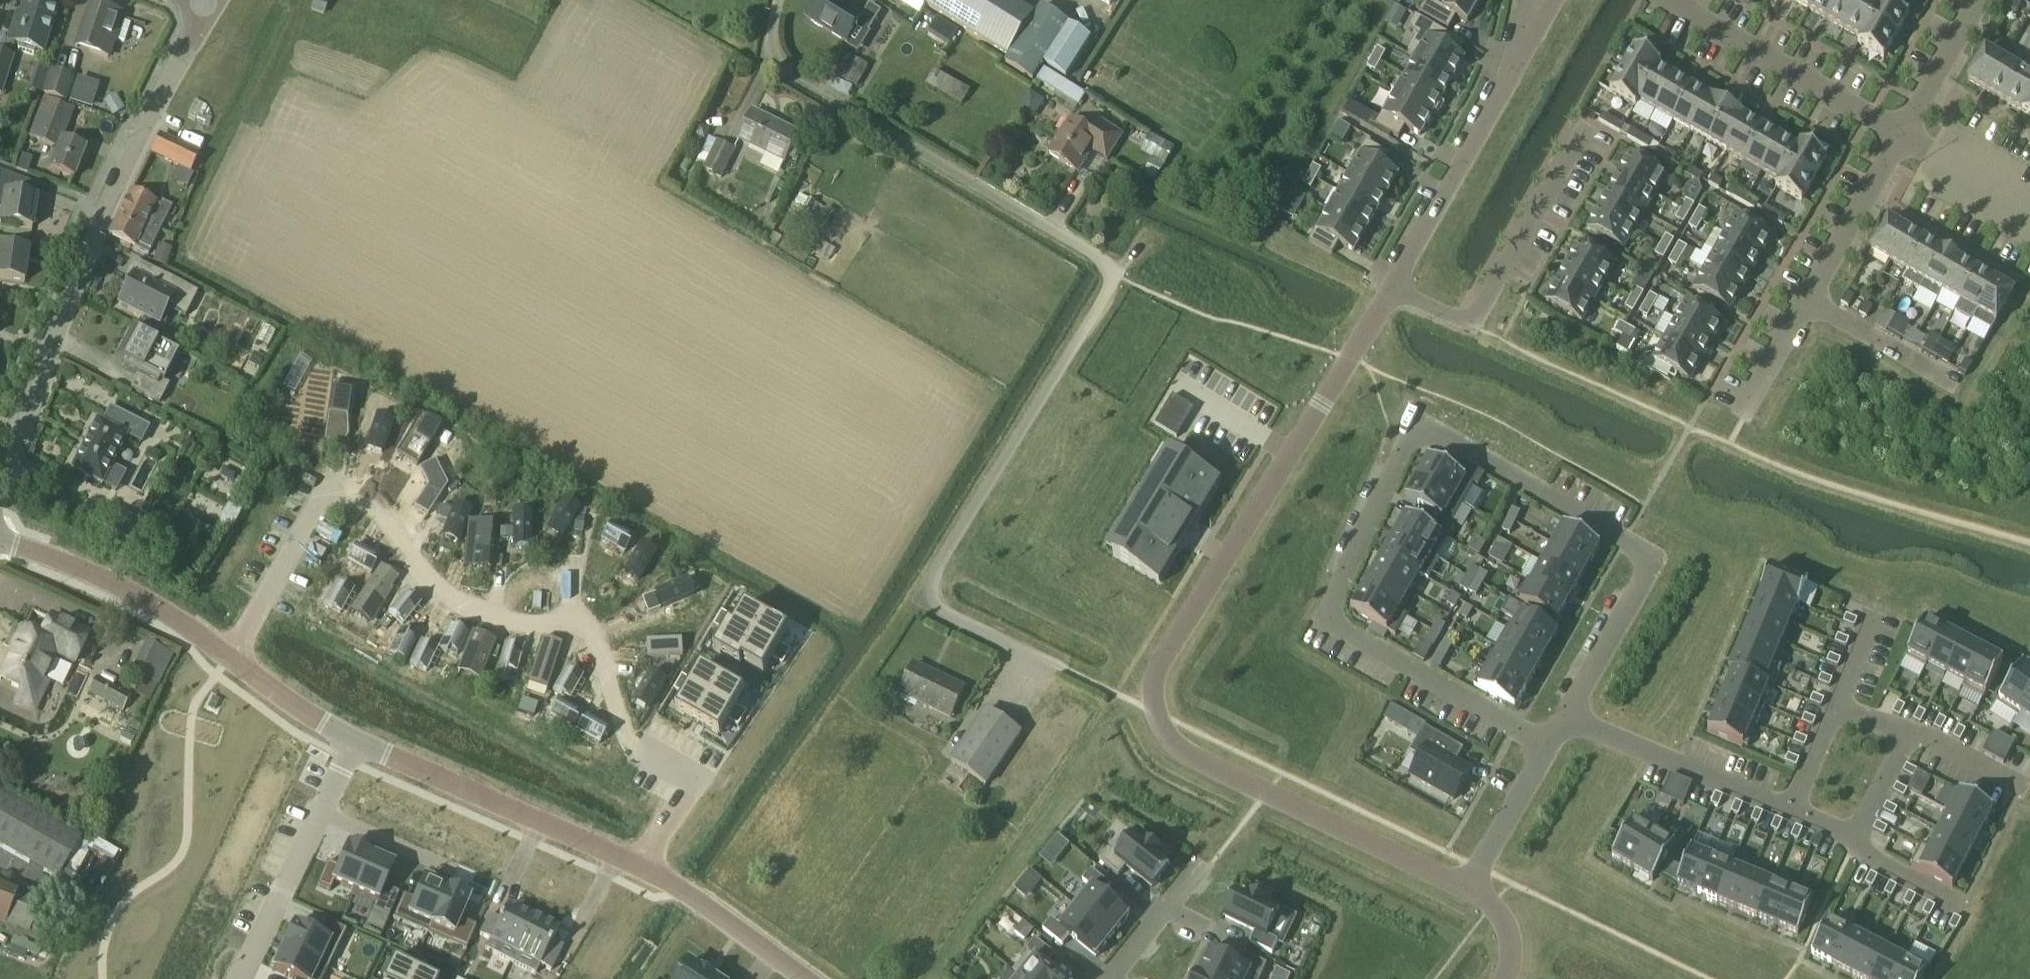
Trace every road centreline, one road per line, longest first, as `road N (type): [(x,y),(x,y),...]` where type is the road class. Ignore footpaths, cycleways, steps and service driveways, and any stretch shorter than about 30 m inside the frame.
road 1 (residential): [(1064,672),(920,602),(1119,275),(815,92),(785,54),(786,0)]
road 2 (residential): [(1567,716),(1647,572),(1642,551),(1432,432),(1409,438),(1323,620),(1549,748)]
road 3 (residential): [(1394,291),(1160,658),(1151,708),(1171,740),(1197,756),(1466,889)]
road 4 (residential): [(232,660),(319,511),(359,497),(376,507),(442,599),(514,623),(581,629),(596,643),(636,748),(680,773),(688,793),(643,870)]
road 5 (residential): [(0,462),(106,203),(207,8)]
road 6 (residential): [(1907,735),(2024,790),(2016,806),(1965,904),(1856,849)]
road 7 (residential): [(1394,291),(1479,330),(1591,129)]
road 8 (residential): [(643,870),(357,739)]
road 9 (residential): [(1525,47),(1394,291)]
road 10 (residential): [(1670,0),(1900,134)]
road 11 (residential): [(232,660),(89,575),(0,545)]
road 12 (residential): [(1797,812),(1567,716)]
road 13 (residential): [(806,978),(643,870)]
road 14 (residential): [(1806,302),(1900,134)]
road 15 (residential): [(240,978),(321,812)]
road 16 (residential): [(1806,302),(1957,385)]
road 17 (residential): [(1466,889),(1549,748)]
road 18 (residential): [(1900,134),(1974,0)]
road 19 (residential): [(357,739),(232,660)]
road 20 (residential): [(321,812),(454,871)]
road 21 (residential): [(1206,868),(1113,978)]
road 22 (residential): [(1907,735),(1856,849)]
road 23 (residential): [(1746,409),(1806,302)]

